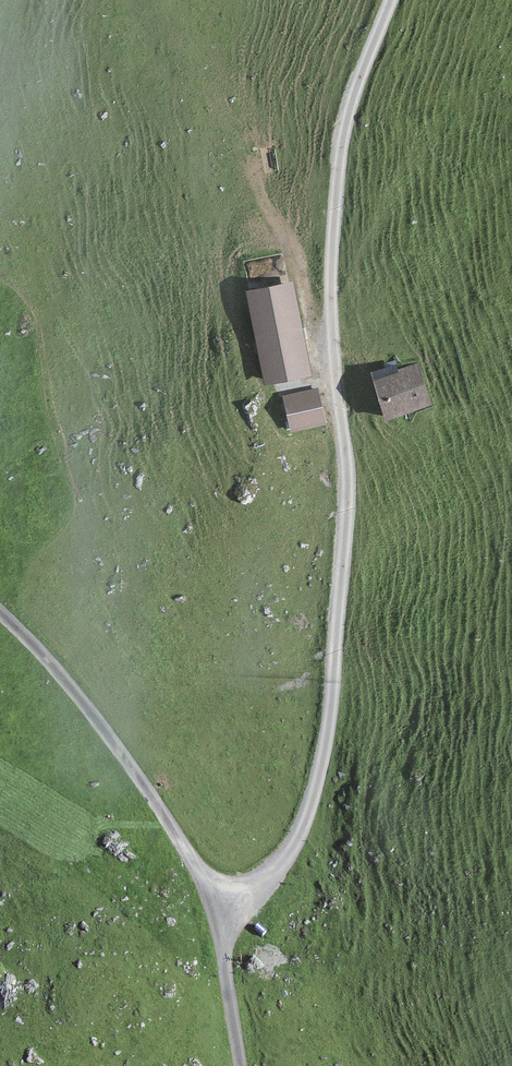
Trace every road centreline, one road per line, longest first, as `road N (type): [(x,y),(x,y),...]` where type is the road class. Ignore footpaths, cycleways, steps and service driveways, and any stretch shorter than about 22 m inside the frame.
road 1 (track): [(390,0),(353,100),(334,220),(331,311),(348,479),(332,709),(318,776),(287,854),(264,887),(218,911)]
road 2 (track): [(218,911),(107,735),(0,613)]
road 3 (track): [(256,167),(263,196),(295,248),(317,347),(334,350)]
road 4 (track): [(218,911),(240,1065)]

